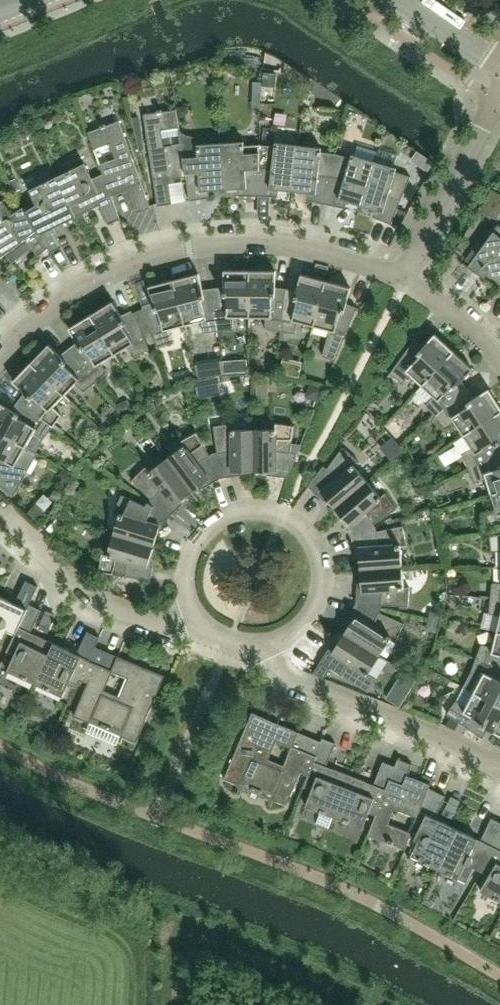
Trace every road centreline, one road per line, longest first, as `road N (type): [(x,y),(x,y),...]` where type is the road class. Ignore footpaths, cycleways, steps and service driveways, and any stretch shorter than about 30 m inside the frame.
road 1 (residential): [(0,344),(74,287),(137,258),(191,247),(313,247),(402,279)]
road 2 (residential): [(199,626),(185,570),(202,530),(240,508),(284,514),(315,541),(324,584),(307,623),(259,650)]
road 3 (residential): [(259,650),(279,672),(450,739),(499,769)]
road 4 (residential): [(0,513),(96,600),(169,629),(199,626)]
road 5 (residential): [(402,279),(499,89)]
road 6 (residential): [(499,361),(402,279)]

